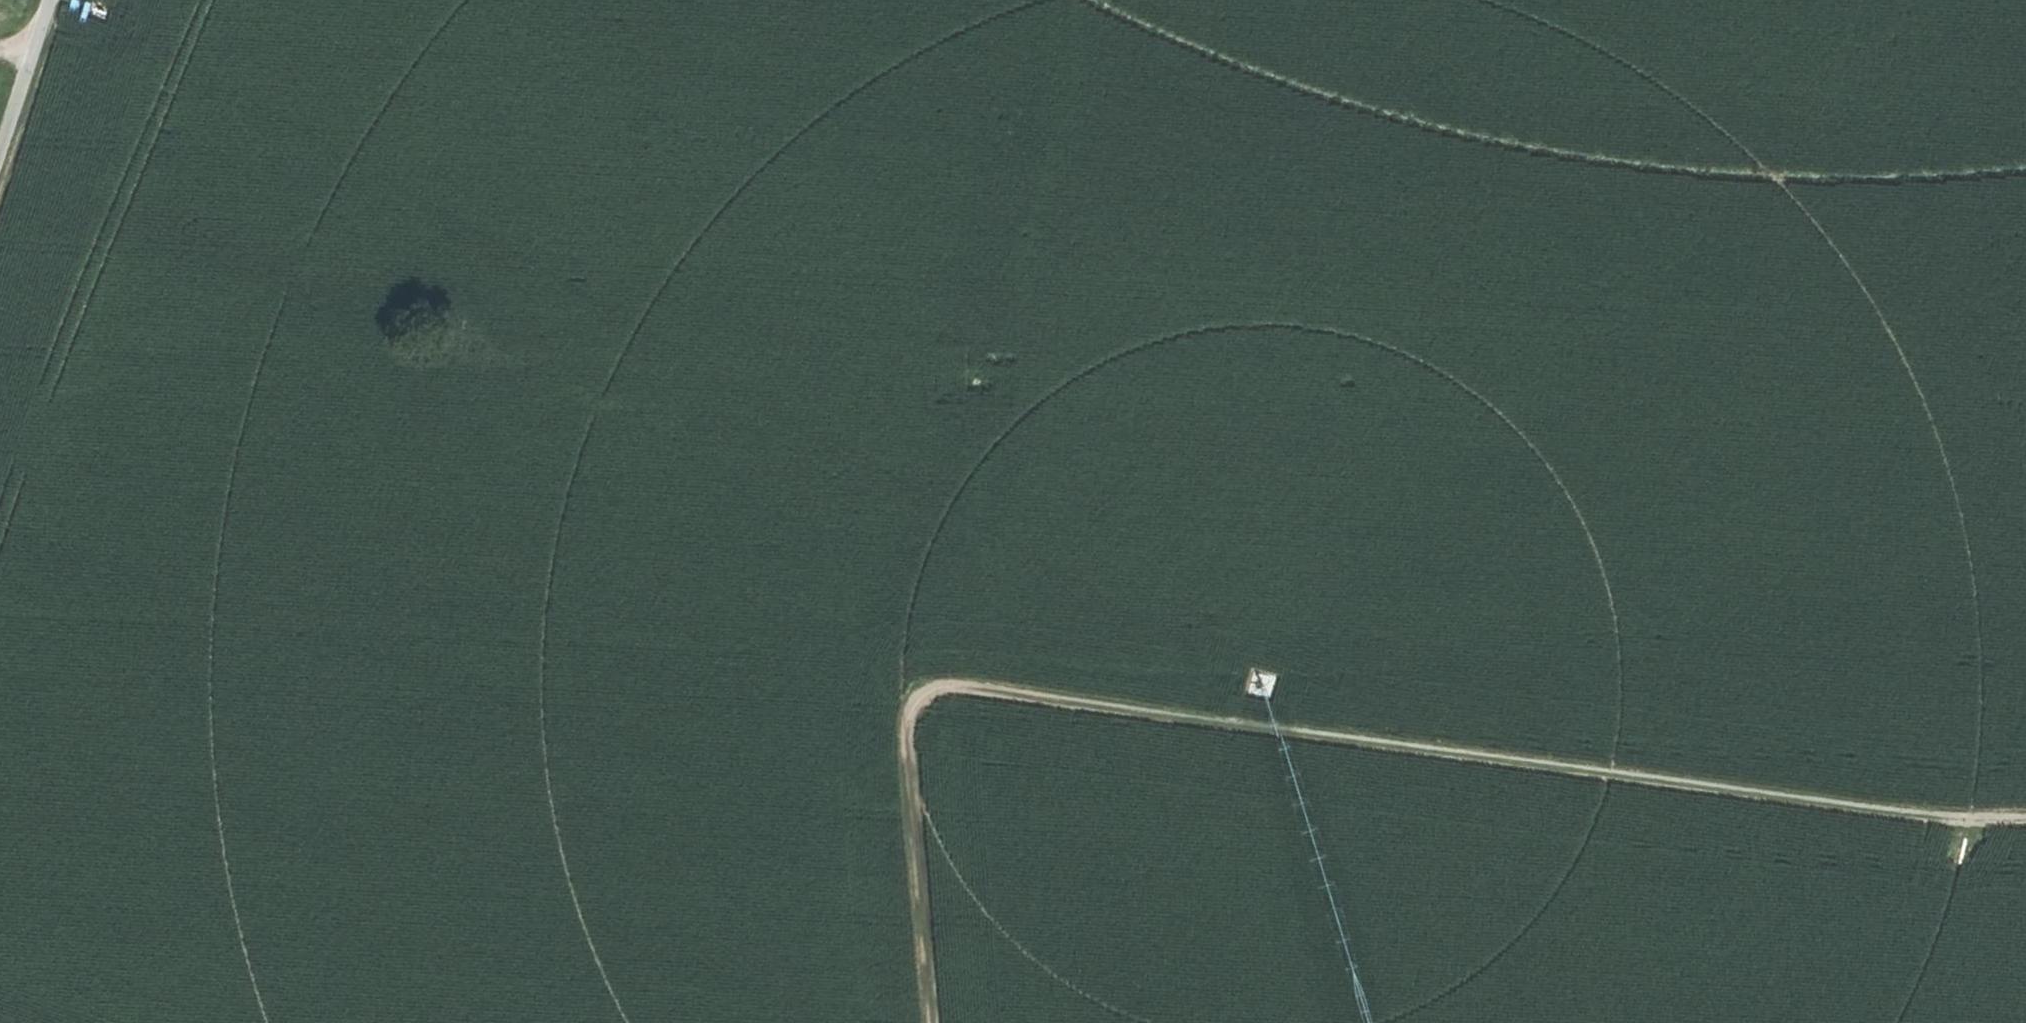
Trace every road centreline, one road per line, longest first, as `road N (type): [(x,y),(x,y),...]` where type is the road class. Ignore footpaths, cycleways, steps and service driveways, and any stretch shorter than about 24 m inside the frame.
road 1 (track): [(930,1022),(905,738),(911,712),(931,694),(1002,695),(1928,819),(2025,821)]
road 2 (track): [(0,146),(48,0)]

